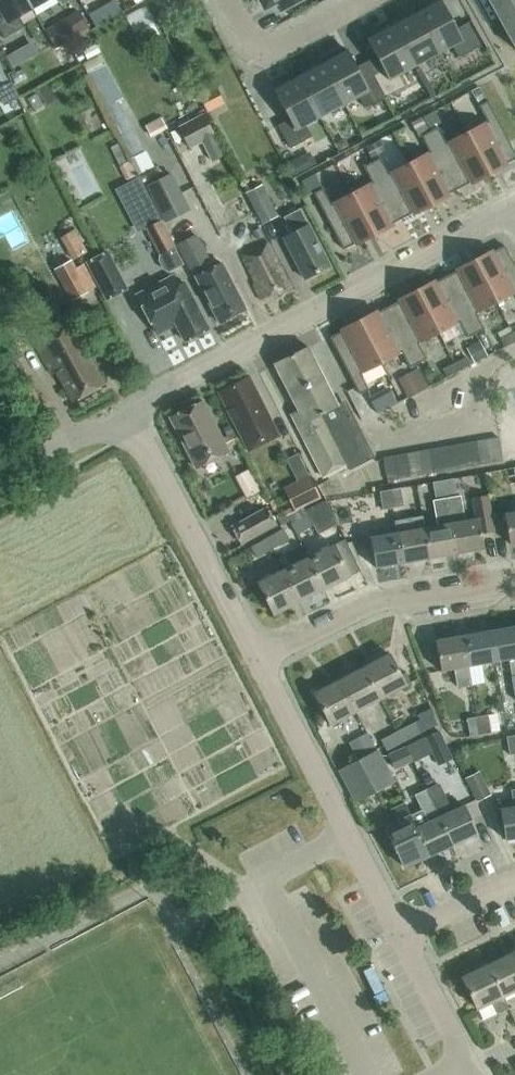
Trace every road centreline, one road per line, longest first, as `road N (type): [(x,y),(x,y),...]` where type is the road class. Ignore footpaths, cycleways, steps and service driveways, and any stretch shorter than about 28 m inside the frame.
road 1 (unclassified): [(127,421),(149,395),(510,205)]
road 2 (unclassified): [(401,934),(257,657)]
road 3 (residential): [(257,657),(374,601),(454,595),(514,577)]
road 4 (unclassified): [(257,657),(127,421)]
road 5 (residential): [(230,0),(256,50),(266,52),(364,0)]
road 6 (unclassified): [(468,1061),(401,934)]
road 7 (unclassified): [(0,476),(76,435),(127,421)]
road 8 (residential): [(401,934),(514,879)]

